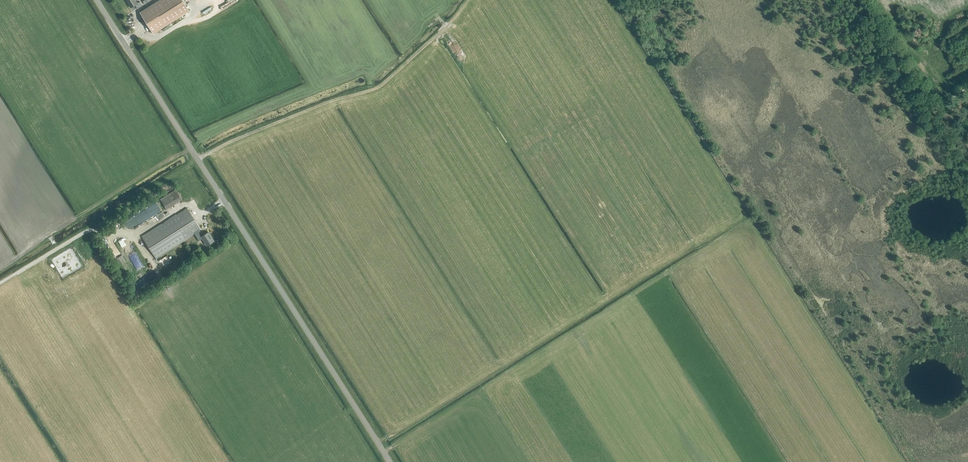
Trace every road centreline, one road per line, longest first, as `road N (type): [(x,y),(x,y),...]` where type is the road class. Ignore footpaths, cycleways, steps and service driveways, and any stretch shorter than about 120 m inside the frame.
road 1 (unclassified): [(390,461),(97,0)]
road 2 (track): [(197,159),(375,88),(447,26)]

